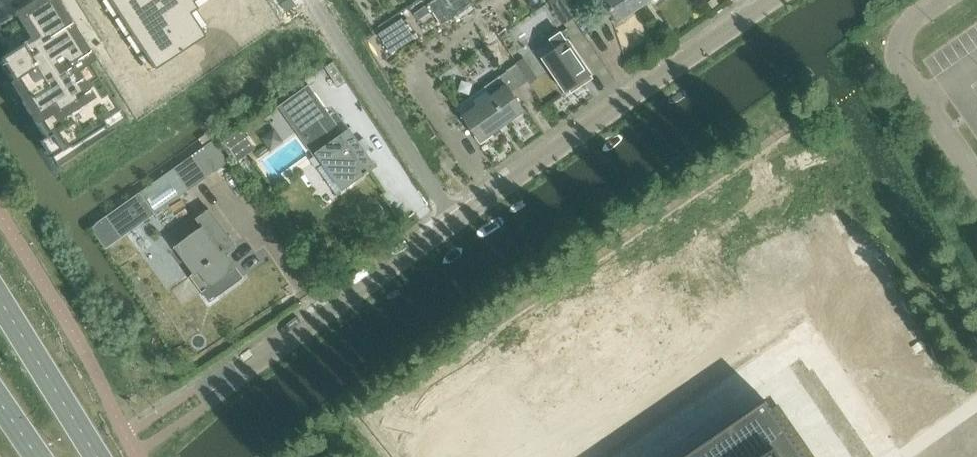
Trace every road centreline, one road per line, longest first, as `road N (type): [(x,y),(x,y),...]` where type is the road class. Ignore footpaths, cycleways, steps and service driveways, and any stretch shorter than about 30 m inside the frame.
road 1 (residential): [(457,224),(778,0)]
road 2 (residential): [(214,391),(457,224)]
road 3 (residential): [(457,224),(313,0)]
road 4 (primary): [(95,456),(0,300)]

